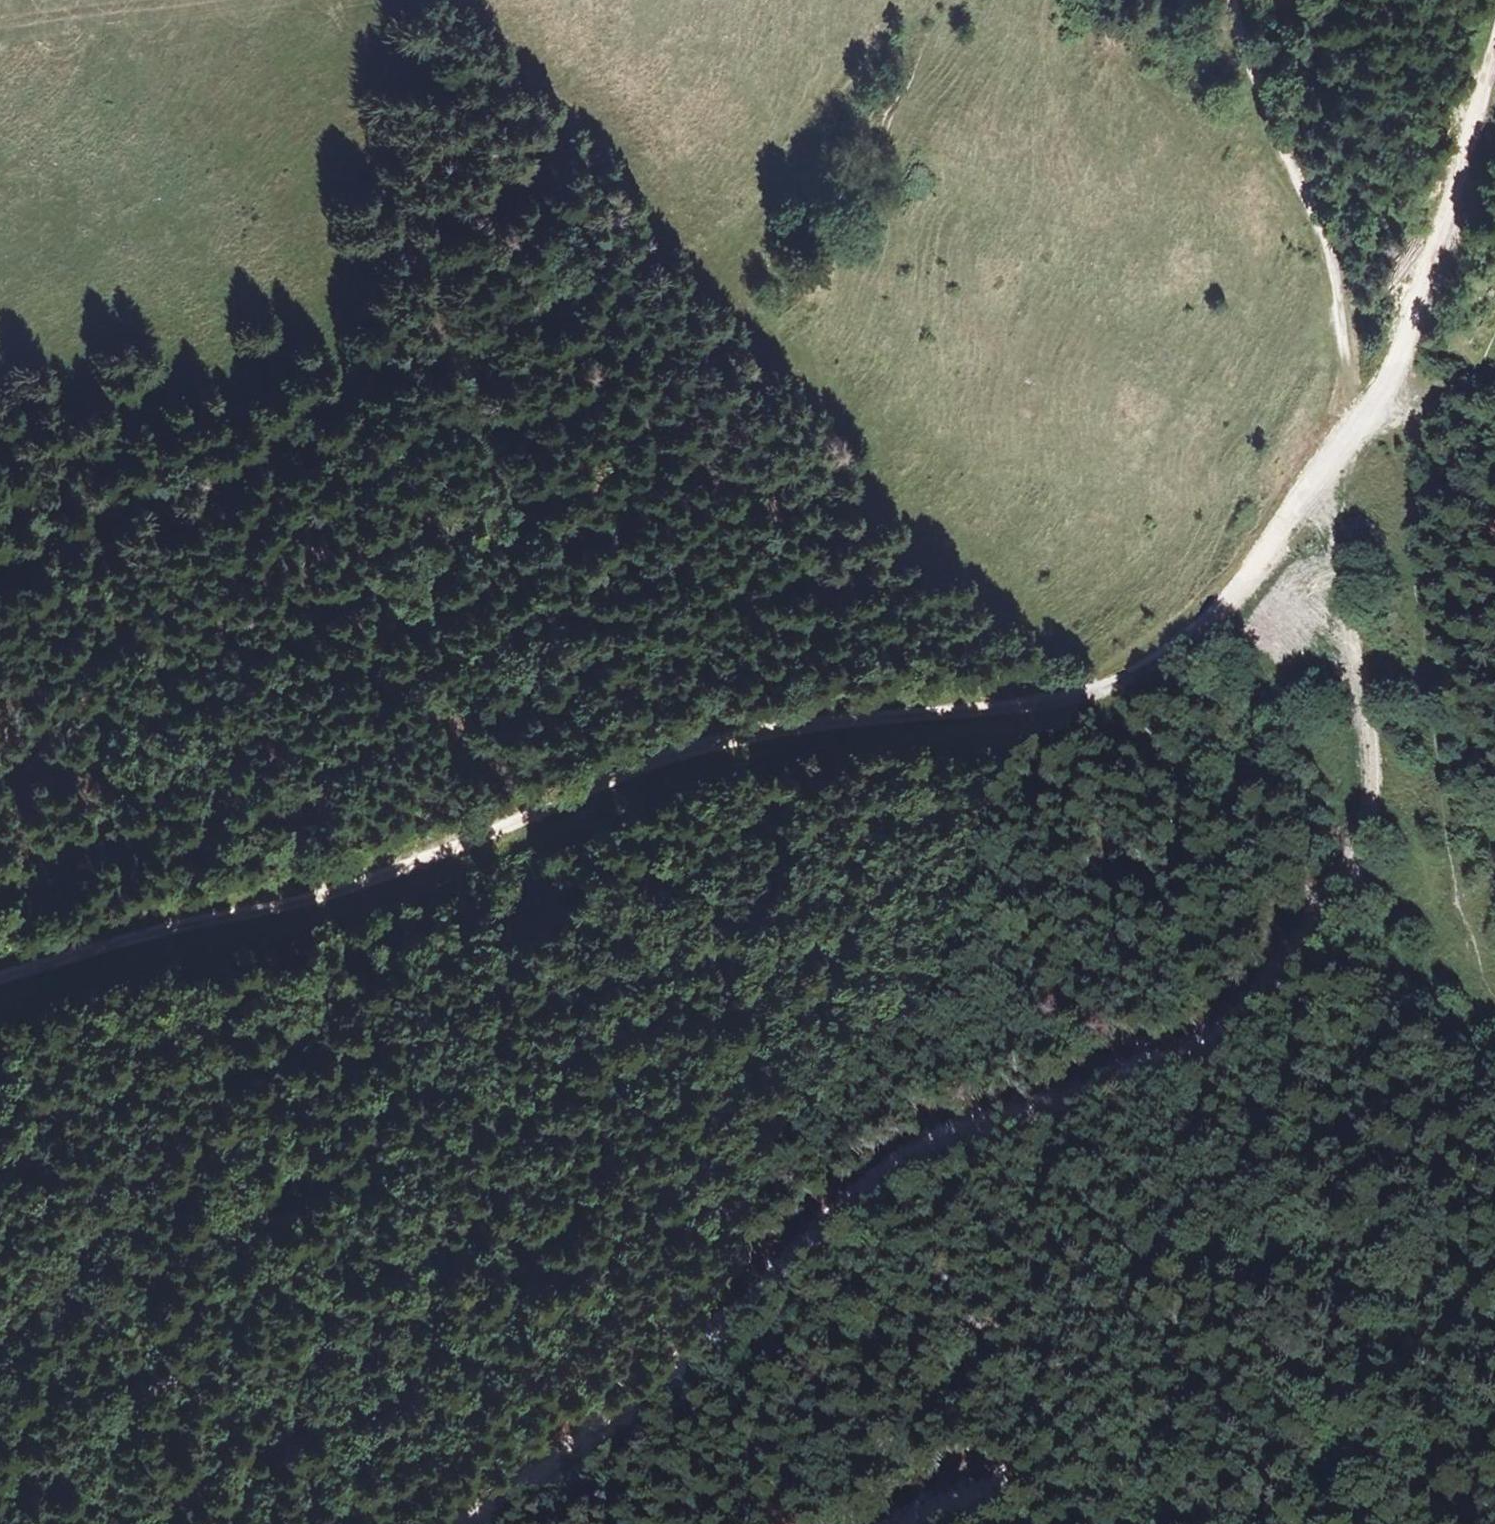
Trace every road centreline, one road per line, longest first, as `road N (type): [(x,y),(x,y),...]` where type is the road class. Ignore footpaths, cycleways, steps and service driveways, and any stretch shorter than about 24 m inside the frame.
road 1 (track): [(0,977),(238,913),(327,900),(422,866),(598,784),(717,742),(827,724),(995,715),(1112,690),(1154,667),(1232,599),(1366,411)]
road 2 (track): [(1234,0),(1333,266),(1341,336),(1366,411)]
road 3 (track): [(1366,411),(1420,299),(1494,50)]

